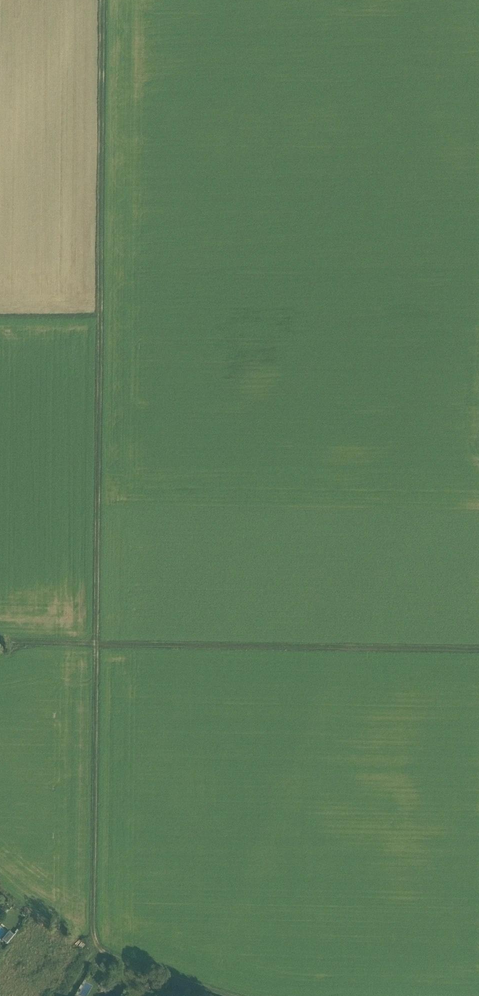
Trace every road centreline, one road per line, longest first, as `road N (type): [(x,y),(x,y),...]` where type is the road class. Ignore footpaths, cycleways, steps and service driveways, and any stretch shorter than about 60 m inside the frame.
road 1 (track): [(103,0),(94,956)]
road 2 (track): [(0,643),(478,647)]
road 3 (track): [(94,956),(221,995)]

